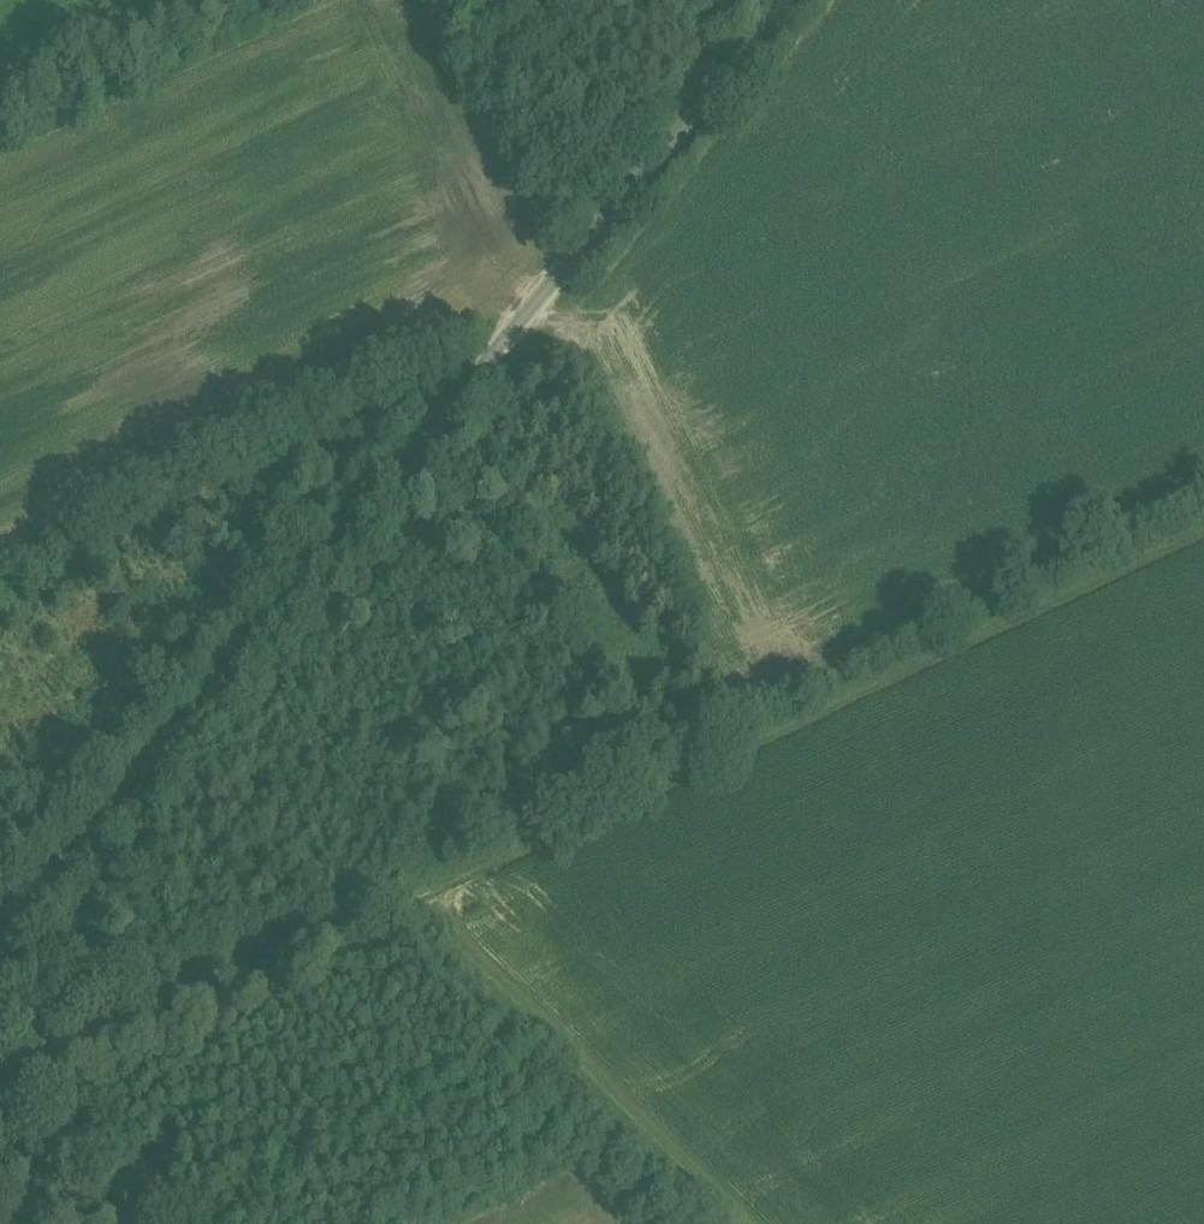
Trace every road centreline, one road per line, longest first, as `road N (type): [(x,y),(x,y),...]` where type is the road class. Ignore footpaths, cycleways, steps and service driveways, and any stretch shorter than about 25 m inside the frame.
road 1 (residential): [(765,0),(0,961)]

